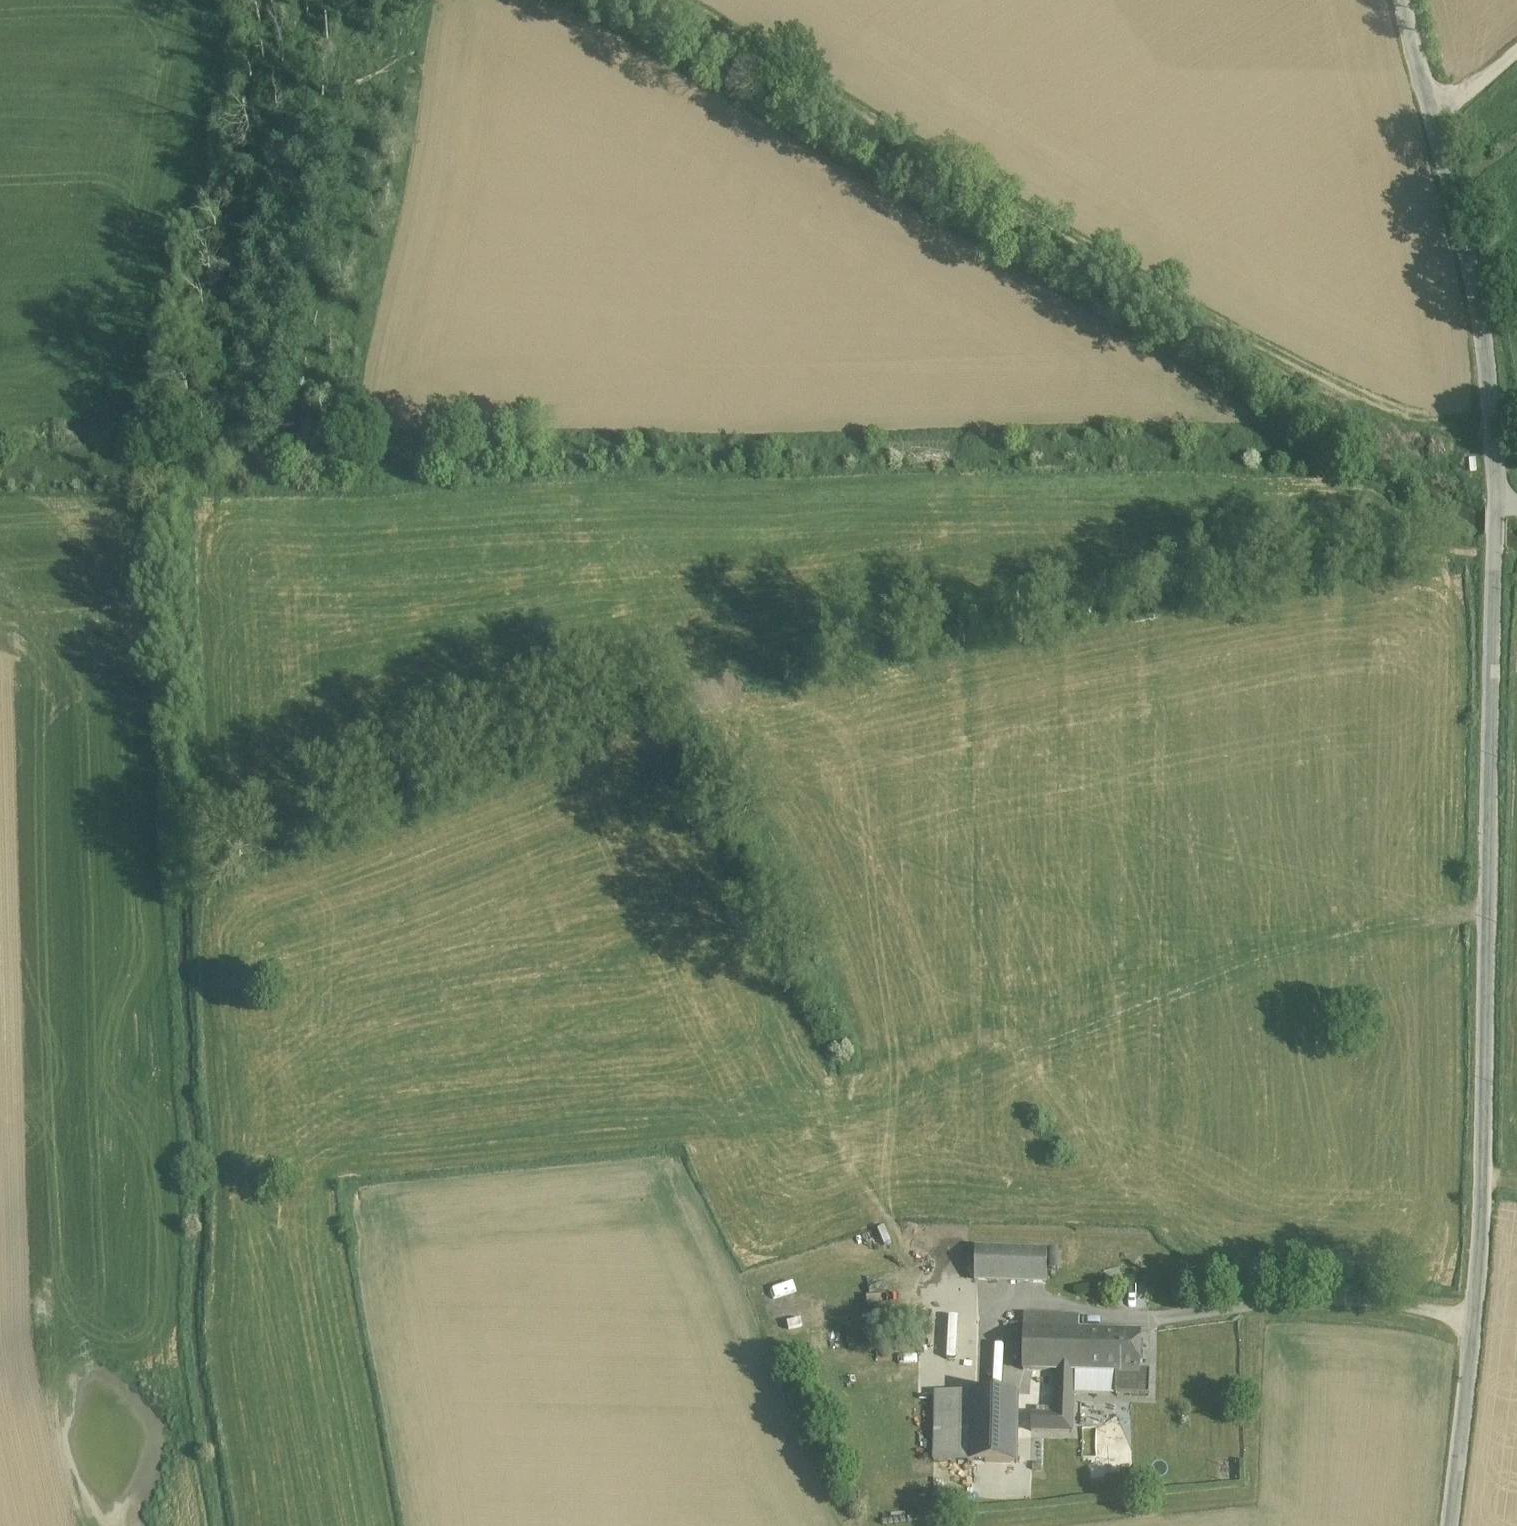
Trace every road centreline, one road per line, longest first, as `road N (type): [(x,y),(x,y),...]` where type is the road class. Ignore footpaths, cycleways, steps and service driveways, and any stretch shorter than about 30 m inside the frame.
road 1 (unclassified): [(1500,497),(1485,1278),(1455,1525)]
road 2 (unclassified): [(1409,0),(1472,251),(1496,385),(1500,497)]

